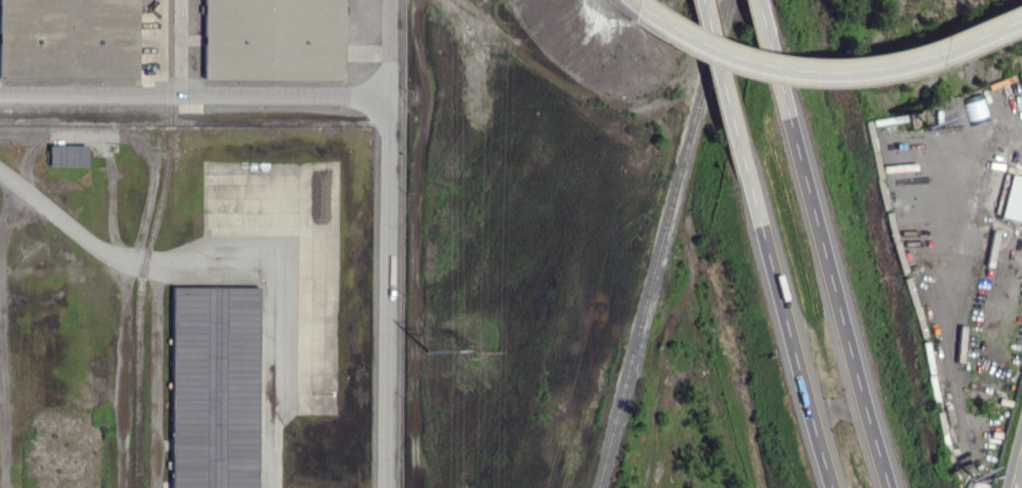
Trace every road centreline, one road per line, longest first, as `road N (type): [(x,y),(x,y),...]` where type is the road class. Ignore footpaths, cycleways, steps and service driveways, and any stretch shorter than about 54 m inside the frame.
road 1 (residential): [(390,487),(395,0)]
road 2 (motorway): [(625,0),(700,48),(802,72),(906,62),(1021,15)]
road 3 (motorway): [(887,487),(786,109)]
road 4 (motorway): [(736,136),(830,487)]
road 5 (motorway): [(701,0),(736,136)]

